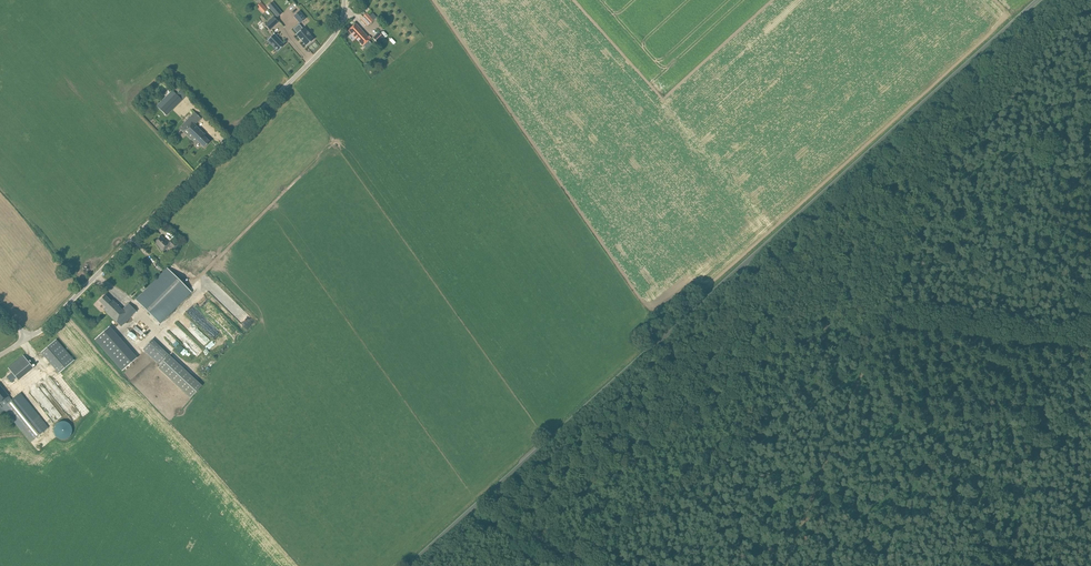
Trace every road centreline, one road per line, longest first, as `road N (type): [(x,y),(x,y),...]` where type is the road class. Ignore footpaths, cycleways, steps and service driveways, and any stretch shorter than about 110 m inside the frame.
road 1 (unclassified): [(1038,0),(408,565)]
road 2 (track): [(468,565),(536,539),(602,496),(836,323),(886,322),(1090,349)]
road 3 (track): [(1090,0),(1014,74),(947,159),(808,510)]
road 4 (unclassified): [(27,337),(332,39),(343,0)]
road 5 (track): [(603,565),(471,510)]

